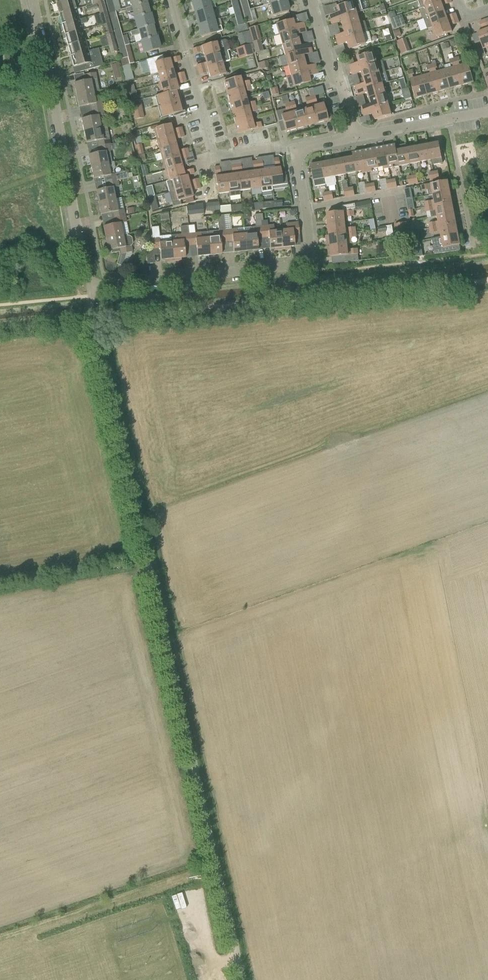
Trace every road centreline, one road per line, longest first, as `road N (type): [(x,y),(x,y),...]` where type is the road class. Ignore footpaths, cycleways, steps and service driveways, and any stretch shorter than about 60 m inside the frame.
road 1 (unclassified): [(242,979),(91,313),(94,287)]
road 2 (track): [(94,323),(487,280)]
road 3 (unclassified): [(94,287),(85,277),(32,0)]
road 4 (residential): [(305,208),(311,264),(94,287)]
road 5 (residential): [(355,137),(310,0)]
road 6 (residential): [(448,119),(473,248)]

